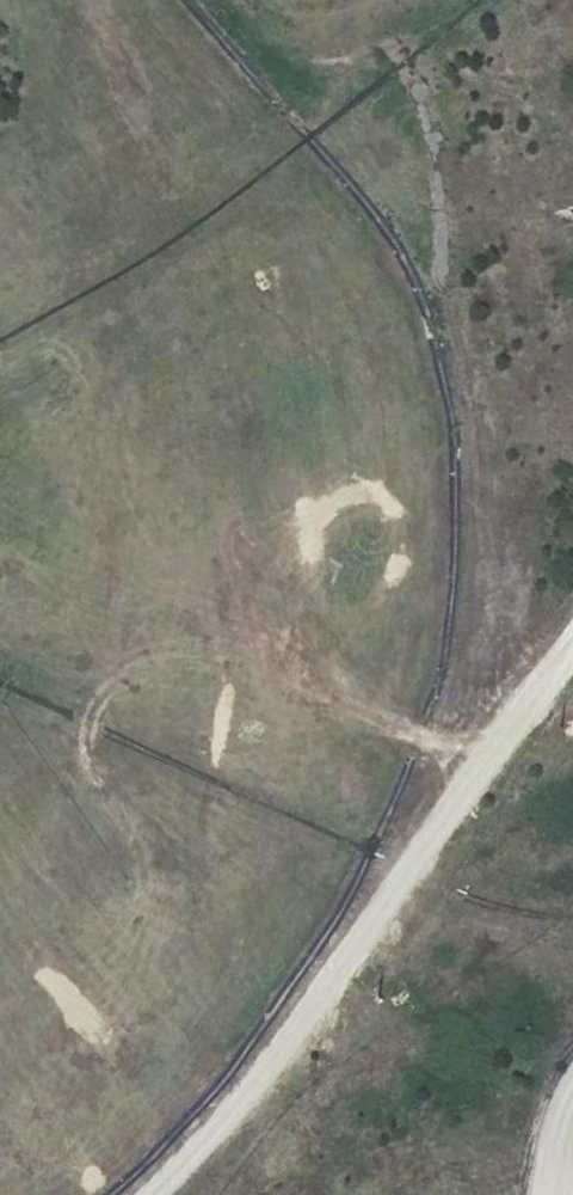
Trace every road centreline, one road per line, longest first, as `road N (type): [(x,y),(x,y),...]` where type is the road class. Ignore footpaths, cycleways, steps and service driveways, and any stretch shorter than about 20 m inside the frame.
road 1 (track): [(572,642),(192,1155),(142,1194)]

